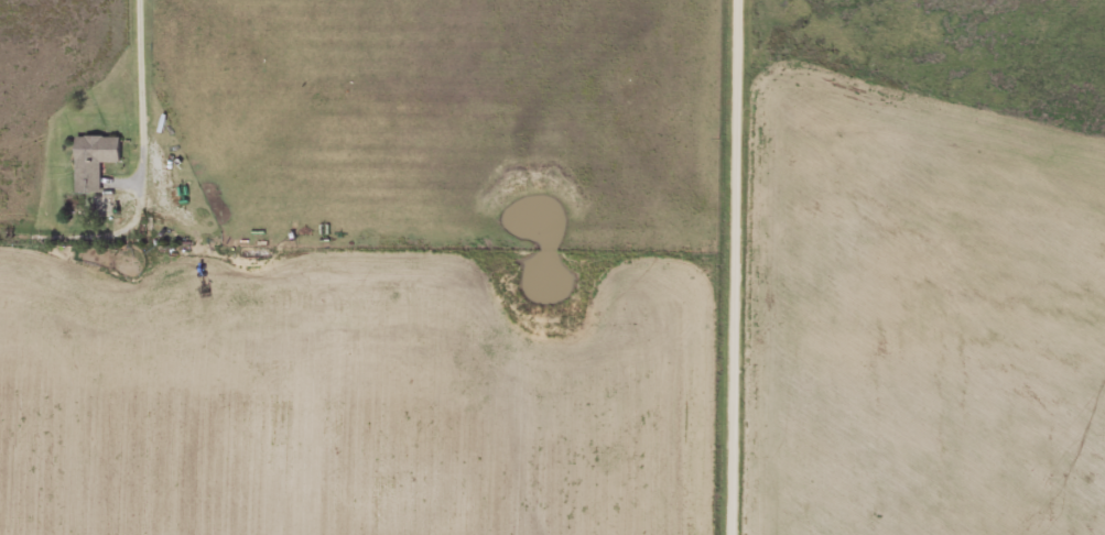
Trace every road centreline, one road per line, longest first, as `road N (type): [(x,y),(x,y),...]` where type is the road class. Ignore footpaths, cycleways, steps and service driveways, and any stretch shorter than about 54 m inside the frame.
road 1 (residential): [(735,534),(742,0)]

